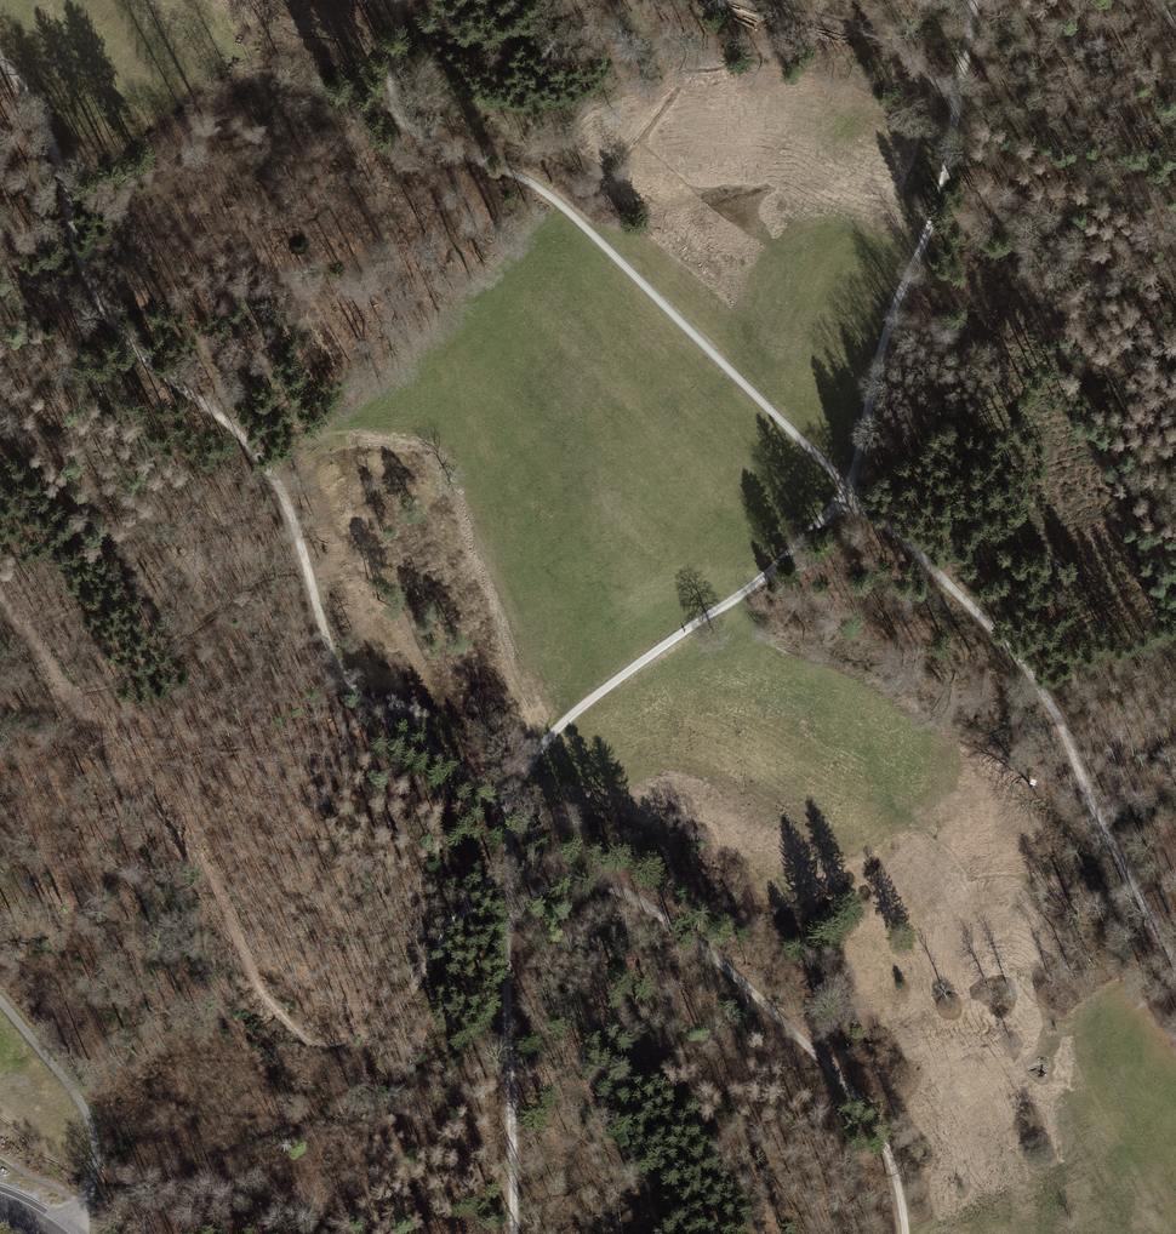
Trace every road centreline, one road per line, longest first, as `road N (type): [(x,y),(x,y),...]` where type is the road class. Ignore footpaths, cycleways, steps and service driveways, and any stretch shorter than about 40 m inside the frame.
road 1 (track): [(1175,948),(1120,861),(1066,719),(1018,649),(895,540),(777,412),(549,191),(509,169),(431,149),(399,105),(392,65),(396,0)]
road 2 (track): [(507,801),(360,690),(324,634),(278,489),(240,432),(117,335),(86,274),(46,126),(0,60)]
road 3 (track): [(507,801),(564,722),(767,579),(847,489),(890,326),(941,193),(958,95)]
road 4 (track): [(509,866),(488,881),(385,1018),(333,1045),(306,1037),(254,980),(228,907),(195,857),(28,654),(0,598)]
road 5 (track): [(901,1233),(897,1195),(845,1090),(726,968),(650,905),(603,883),(571,879),(508,917)]
road 6 (track): [(512,1233),(508,917)]
road 7 (track): [(0,1005),(80,1097),(93,1128),(96,1161),(84,1206),(63,1233)]
road 8 (track): [(731,0),(853,27),(888,42),(958,95)]

